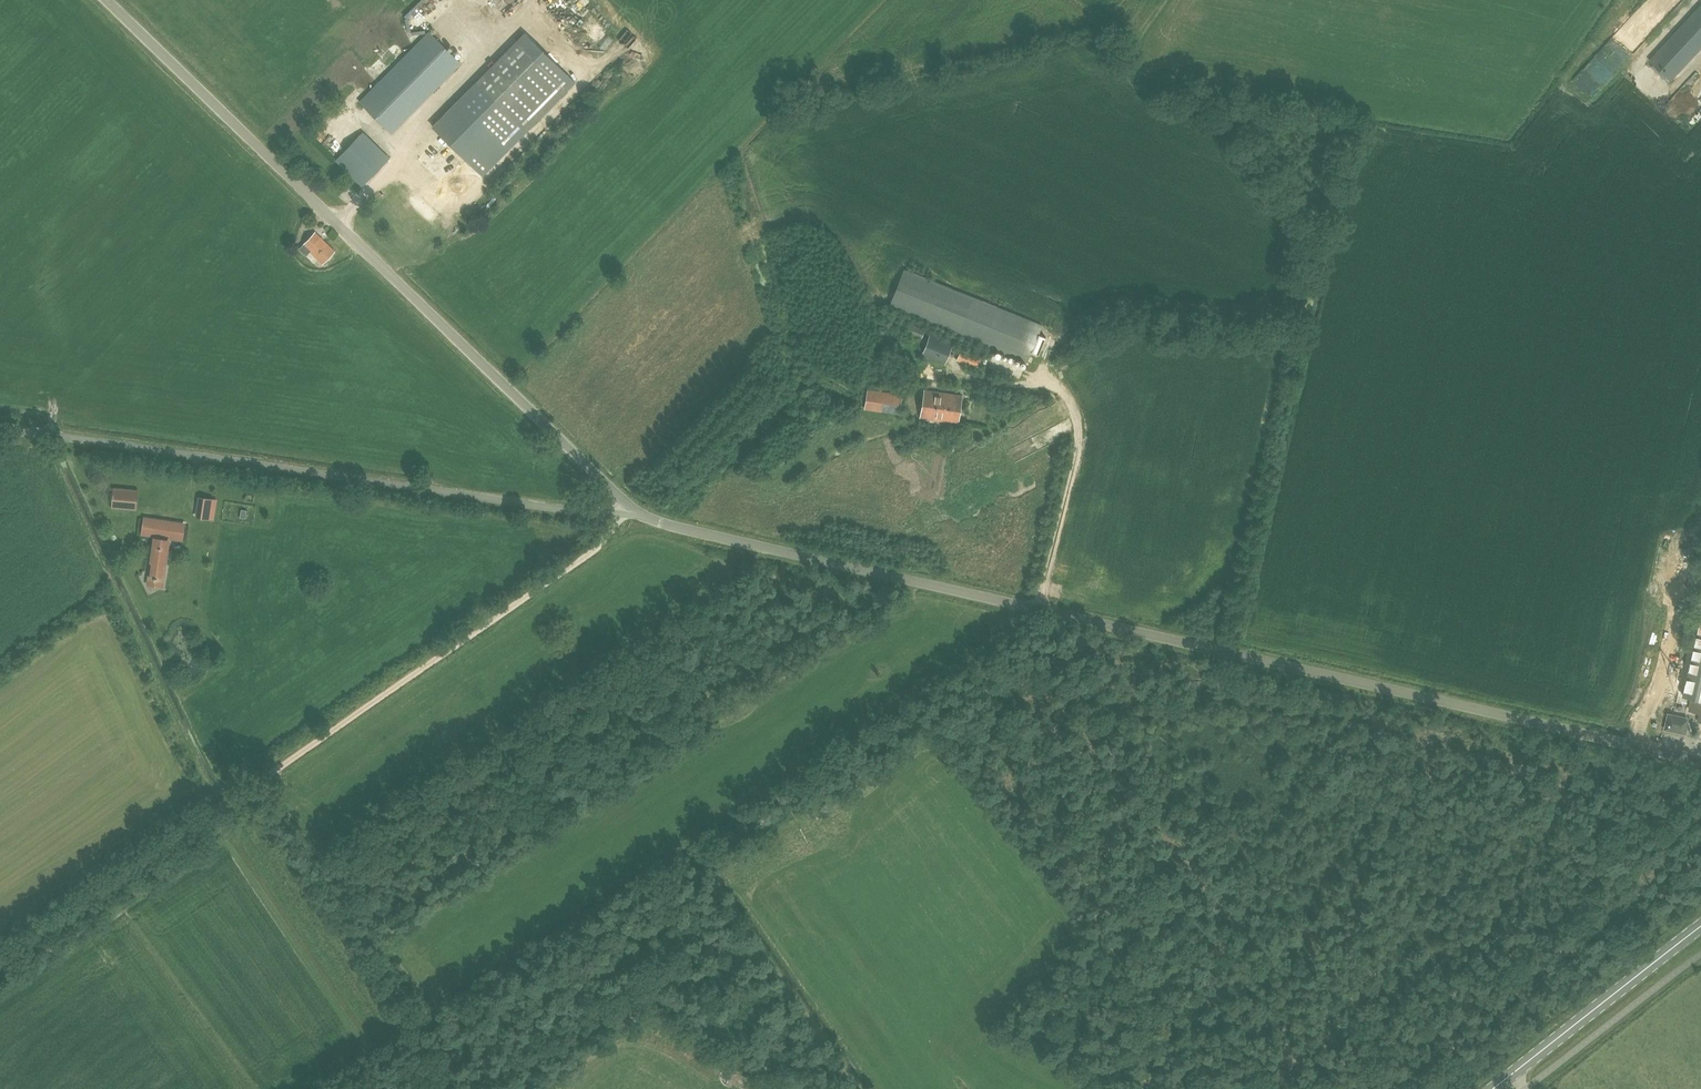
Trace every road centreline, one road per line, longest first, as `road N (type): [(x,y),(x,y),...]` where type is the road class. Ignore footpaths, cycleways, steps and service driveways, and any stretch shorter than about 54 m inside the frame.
road 1 (unclassified): [(1700,759),(626,514)]
road 2 (unclassified): [(626,514),(607,483),(108,0)]
road 3 (unclassified): [(626,514),(0,425)]
road 4 (track): [(626,514),(605,538),(244,793)]
road 5 (track): [(244,793),(0,964)]
road 6 (secondary): [(1494,1088),(1698,929)]

